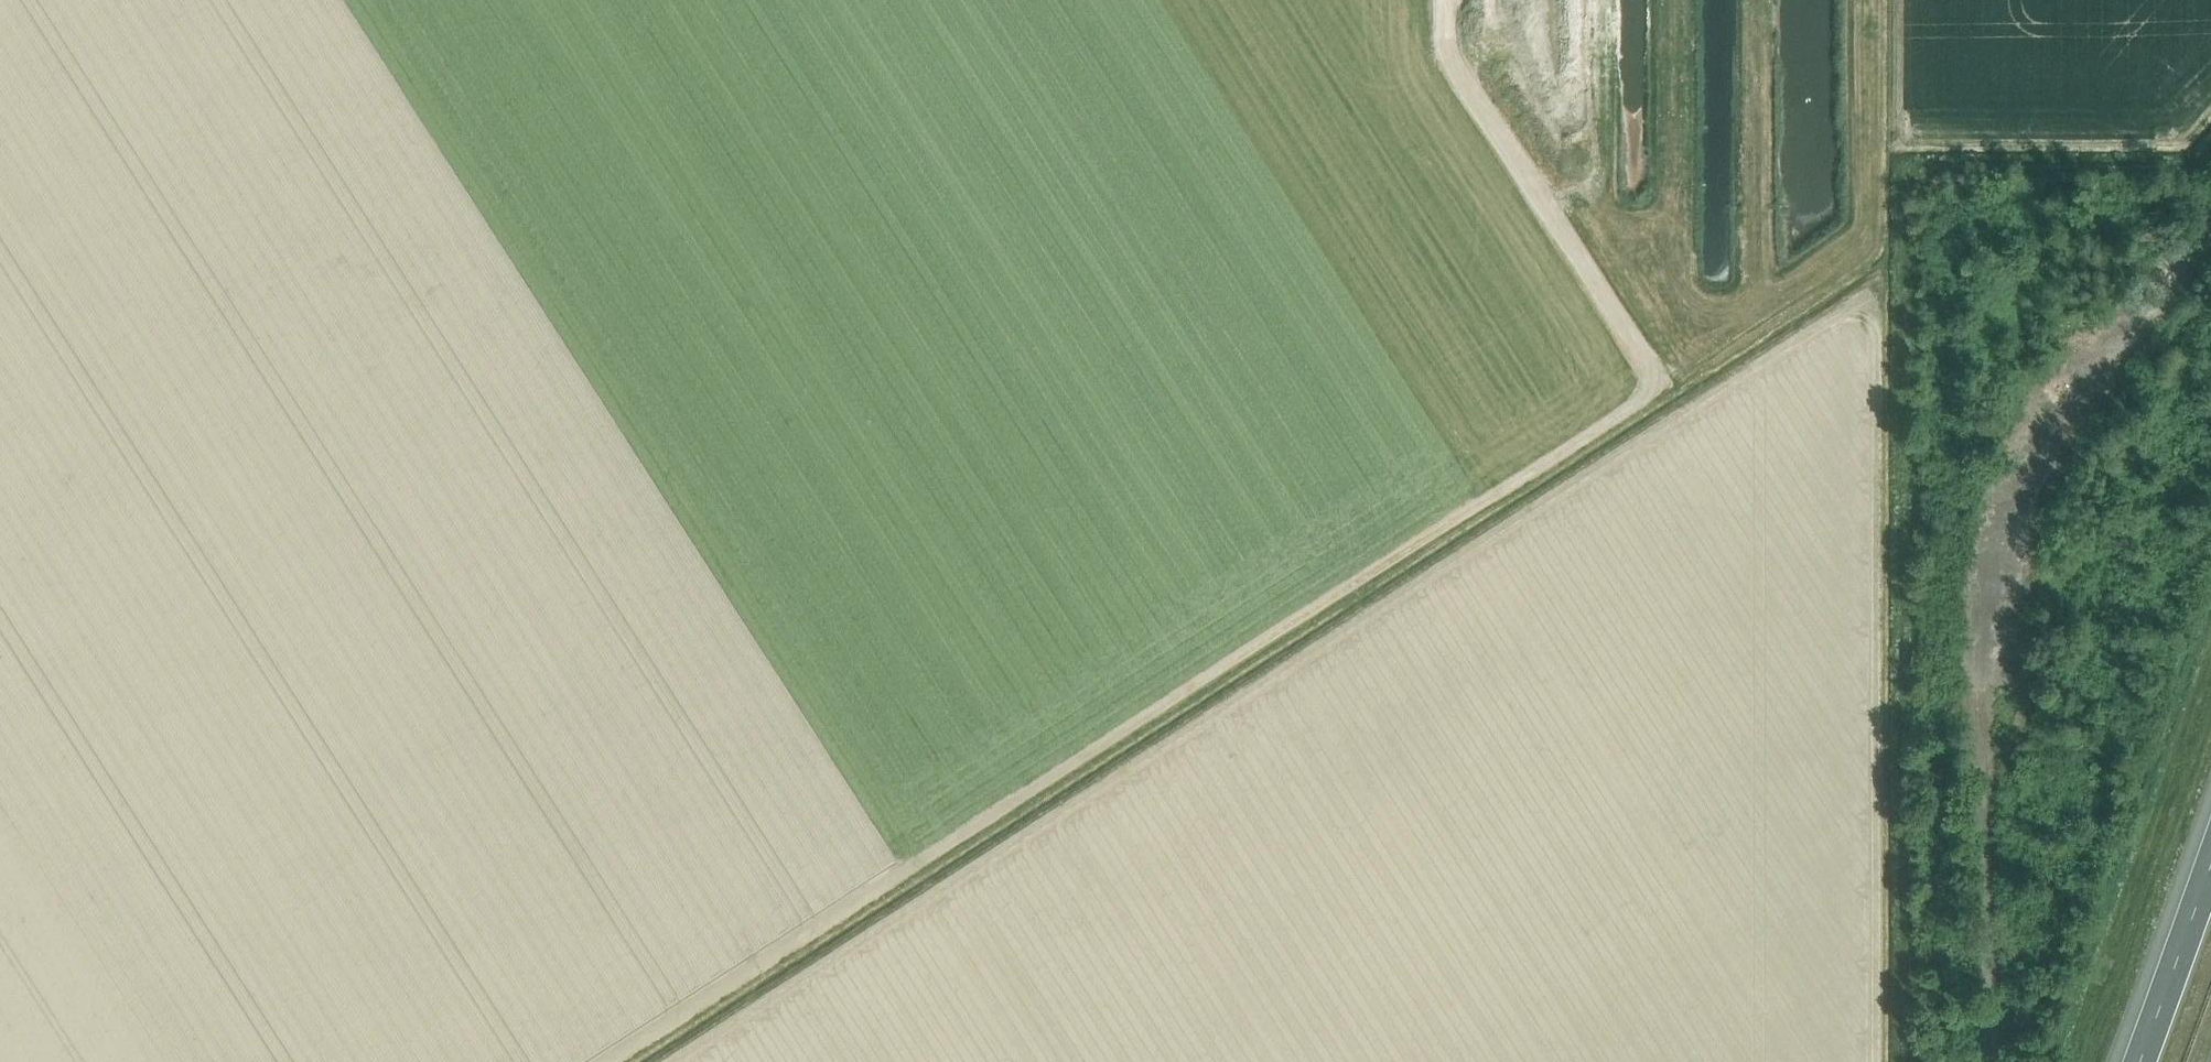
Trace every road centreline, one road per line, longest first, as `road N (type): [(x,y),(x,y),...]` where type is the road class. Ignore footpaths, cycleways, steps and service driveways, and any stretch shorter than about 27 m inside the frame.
road 1 (motorway): [(2210,858),(2138,1061)]

